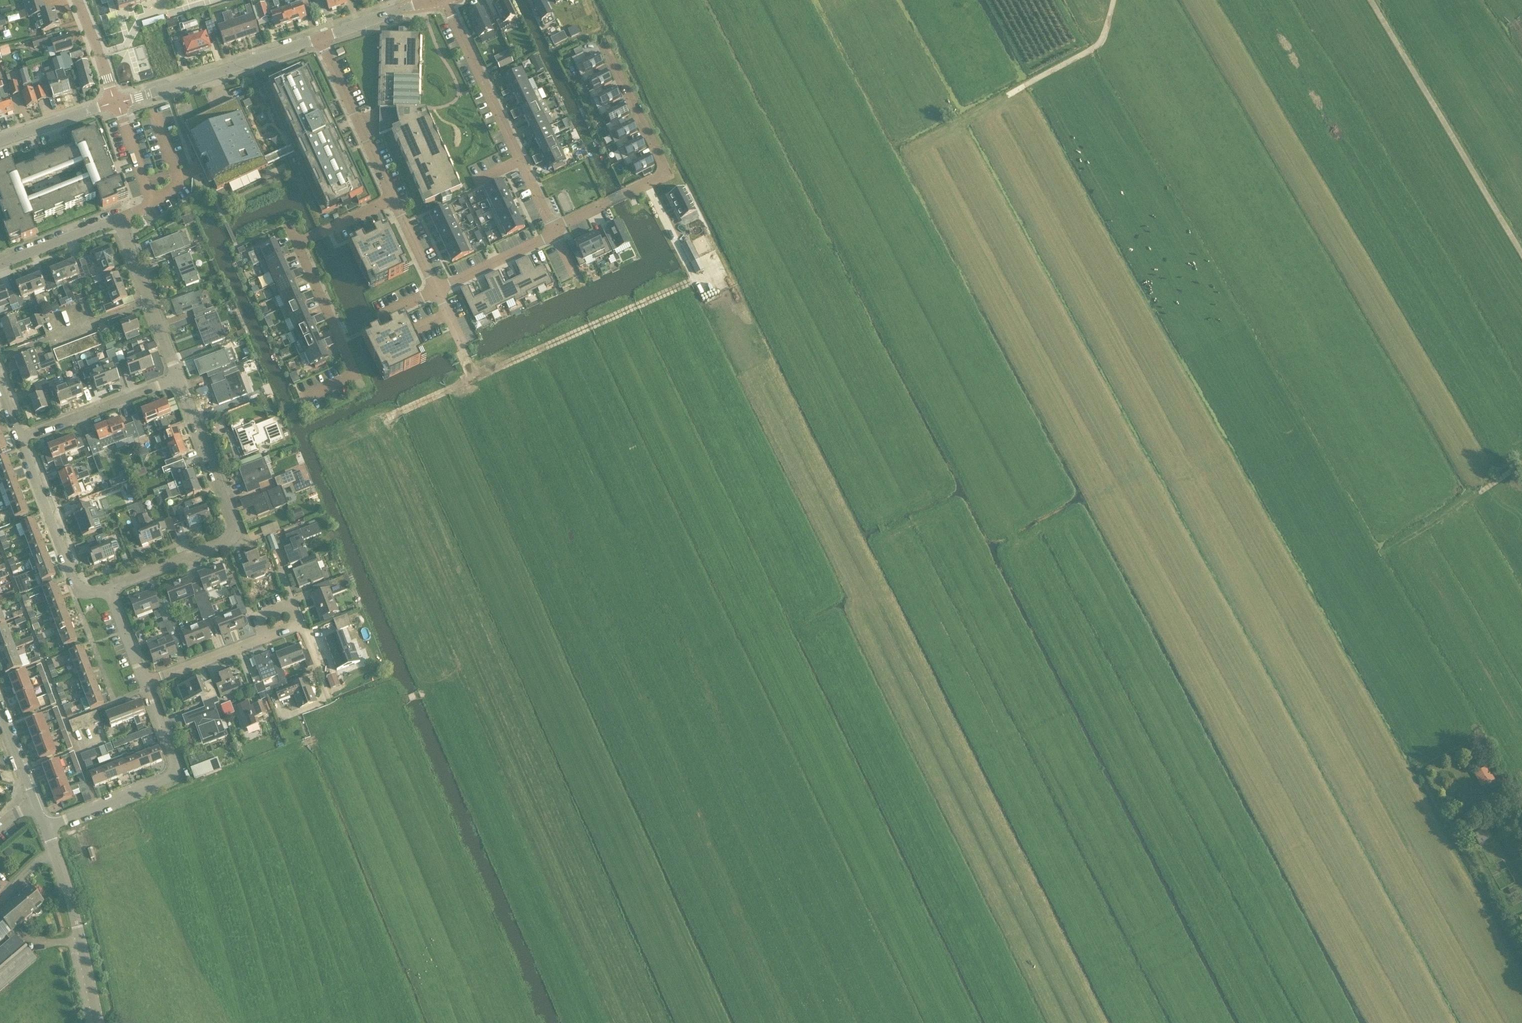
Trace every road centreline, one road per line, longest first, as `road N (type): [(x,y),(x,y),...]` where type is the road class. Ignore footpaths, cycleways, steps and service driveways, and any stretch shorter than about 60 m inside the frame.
road 1 (track): [(390,419),(684,284)]
road 2 (residential): [(109,591),(235,532),(178,378)]
road 3 (residential): [(553,228),(667,174),(603,46)]
road 4 (residential): [(444,0),(553,228)]
road 5 (residential): [(45,828),(173,777),(146,684)]
road 6 (residential): [(116,103),(320,38)]
road 7 (tertiary): [(96,1022),(45,828)]
road 8 (residential): [(109,591),(76,587),(19,439)]
road 9 (residential): [(320,38),(393,199)]
road 10 (residential): [(19,439),(178,378)]
road 11 (residential): [(178,378),(119,220)]
road 12 (residential): [(297,242),(354,374)]
road 13 (residential): [(119,220),(149,202),(116,103)]
road 14 (residential): [(436,291),(556,235)]
road 15 (residential): [(146,684),(265,638)]
road 16 (residential): [(0,266),(119,220)]
road 17 (residential): [(0,141),(116,103)]

